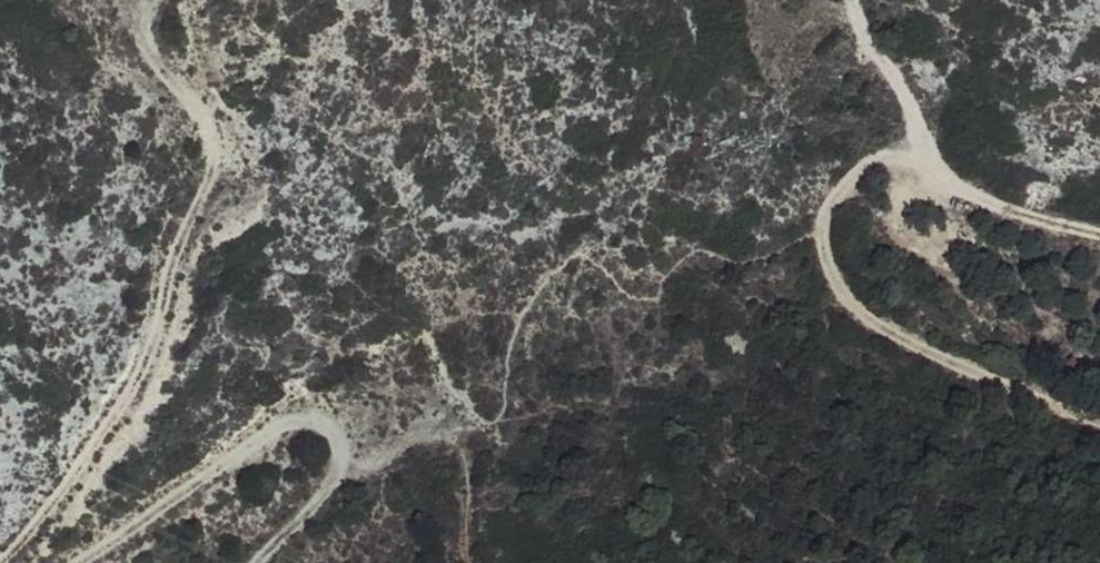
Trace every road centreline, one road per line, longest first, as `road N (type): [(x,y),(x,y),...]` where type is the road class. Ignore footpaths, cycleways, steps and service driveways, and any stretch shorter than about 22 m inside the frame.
road 1 (track): [(0,552),(123,402),(209,180),(208,132),(156,62),(134,0)]
road 2 (track): [(917,155),(869,166),(829,208),(823,250),(847,301),(917,350),(1099,409)]
road 3 (track): [(258,562),(343,471),(340,437),(315,422),(289,419),(79,562)]
road 4 (track): [(860,0),(917,155),(994,209),(1099,236)]

